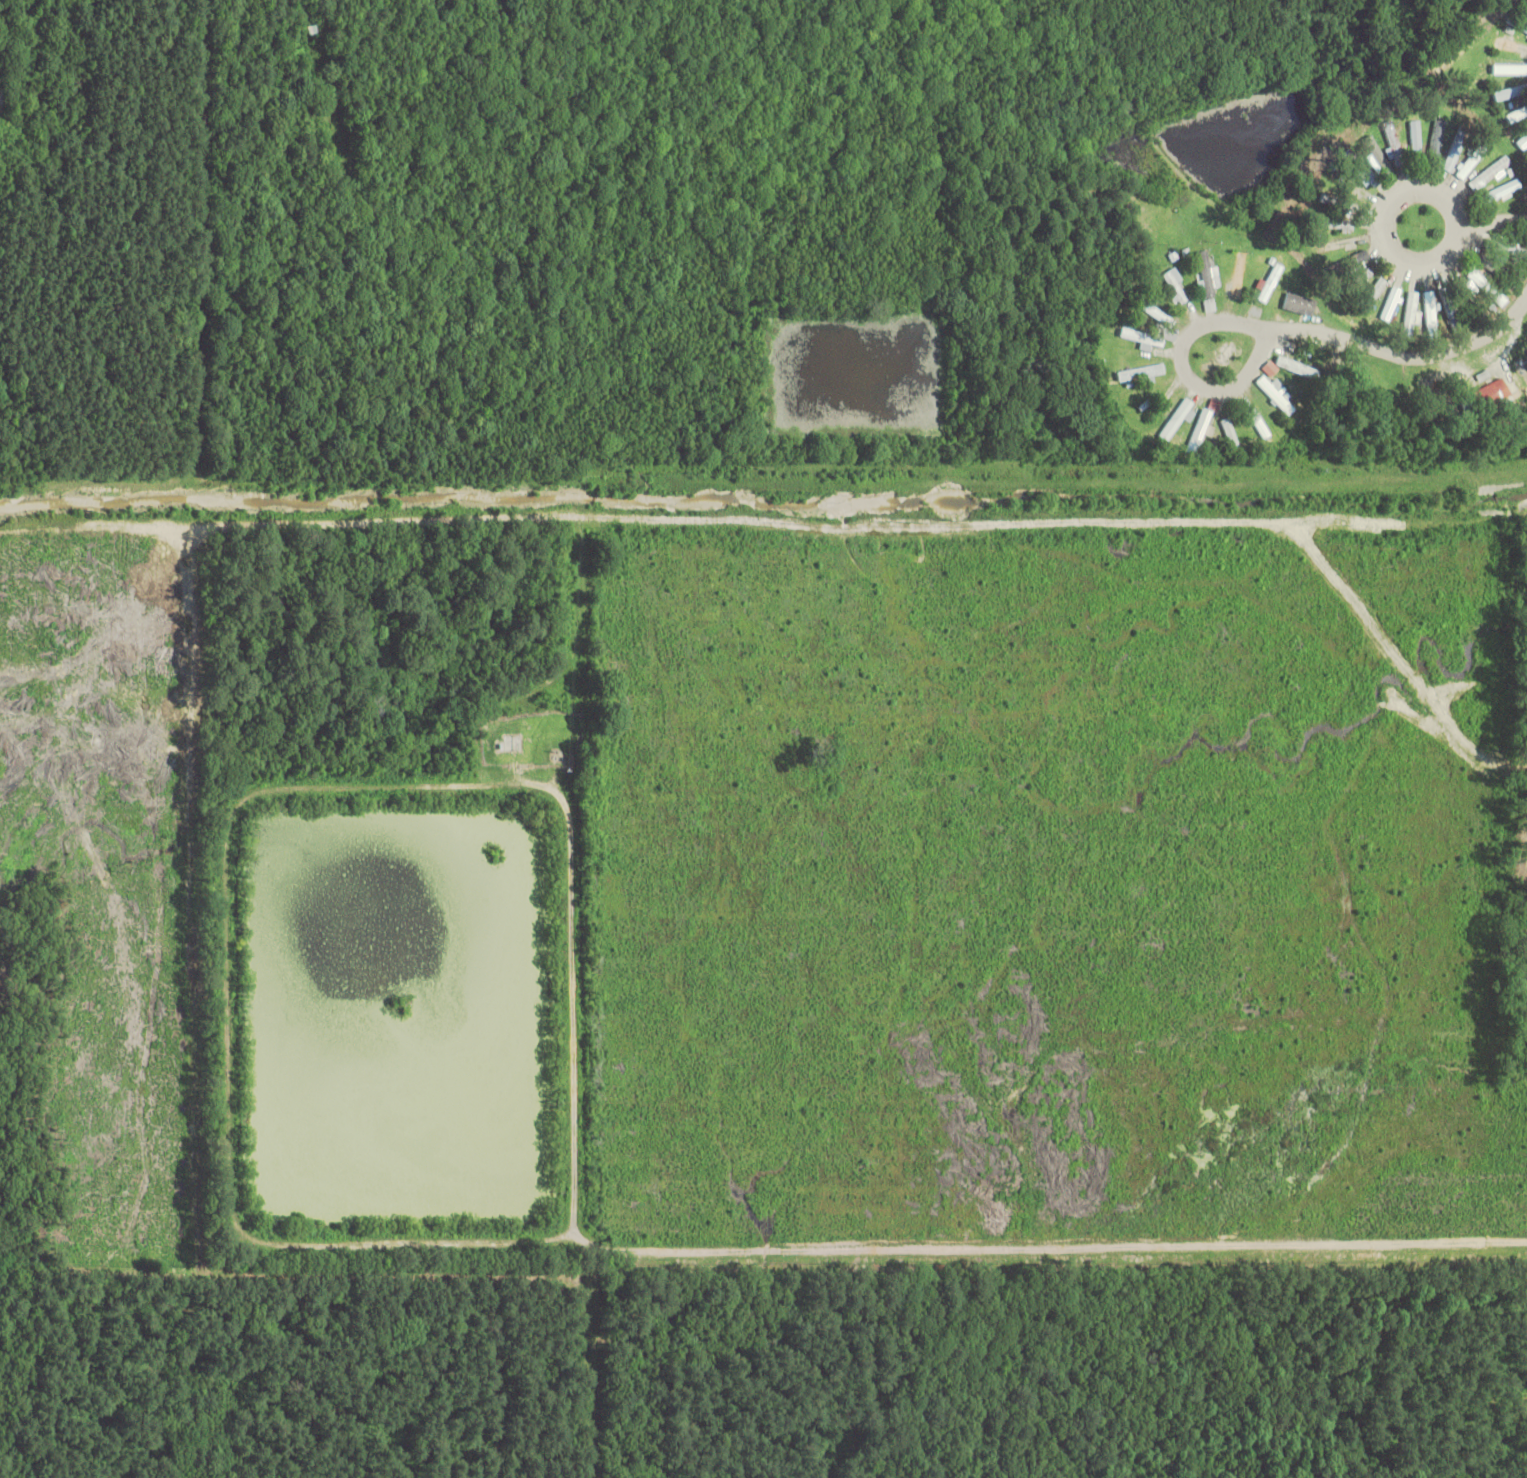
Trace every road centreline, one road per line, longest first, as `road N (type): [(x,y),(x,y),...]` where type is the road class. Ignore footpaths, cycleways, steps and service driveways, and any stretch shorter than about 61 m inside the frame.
road 1 (residential): [(1282,336),(1351,343),(1412,363),(1439,361),(1482,348),(1526,318)]
road 2 (residential): [(1282,336),(1264,373),(1232,398),(1213,396),(1194,372),(1197,347),(1223,328),(1282,336)]
road 3 (residential): [(1460,206),(1433,193),(1403,208),(1398,242),(1407,261),(1438,272),(1455,265),(1471,234),(1460,206)]

